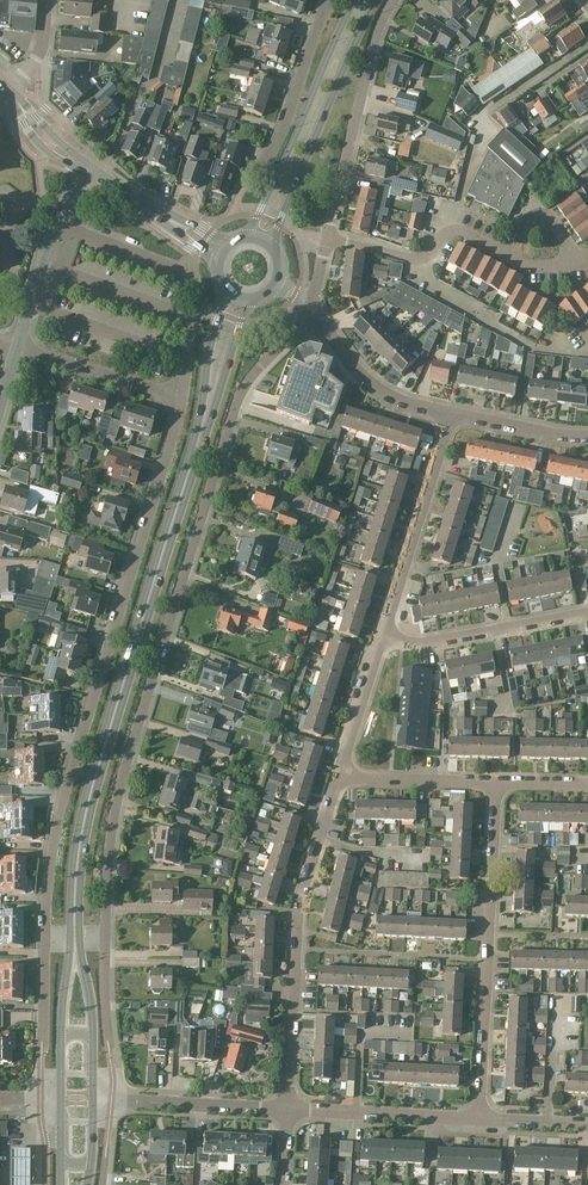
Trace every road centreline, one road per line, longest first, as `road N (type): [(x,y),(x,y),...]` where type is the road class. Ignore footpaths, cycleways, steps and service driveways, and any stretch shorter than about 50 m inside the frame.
road 1 (residential): [(105,939),(120,788),(235,409),(252,376),(310,310)]
road 2 (residential): [(181,397),(59,813),(45,939)]
road 3 (secondary): [(76,896),(81,833),(189,469)]
road 4 (residential): [(479,1123),(496,783)]
road 5 (residential): [(287,1110),(294,946),(338,778)]
road 6 (secondary): [(269,239),(379,0)]
road 7 (residential): [(328,237),(376,38),(396,0)]
road 8 (residential): [(383,633),(451,412)]
road 9 (residential): [(383,633),(421,640),(587,609)]
road 10 (residential): [(587,353),(538,349),(485,321),(425,283),(417,260)]
road 11 (secondary): [(356,0),(273,186)]
road 12 (residential): [(329,0),(266,163),(273,186)]
road 13 (residential): [(287,1110),(94,1098)]
road 14 (residential): [(16,346),(58,225),(99,175)]
road 15 (residential): [(479,1123),(287,1110)]
road 16 (residential): [(451,412),(377,389),(310,310)]
road 17 (secondary): [(227,295),(208,350),(189,469)]
road 18 (secondary): [(189,469),(246,303)]
road 19 (residential): [(181,397),(16,346)]
road 20 (residential): [(496,783),(338,778)]
road 21 (residential): [(338,778),(383,633)]
road 22 (tertiary): [(220,251),(99,175)]
road 23 (residential): [(587,436),(451,412)]
road 24 (tertiary): [(5,88),(37,143),(99,175)]
road 25 (tertiary): [(99,175),(5,88)]

